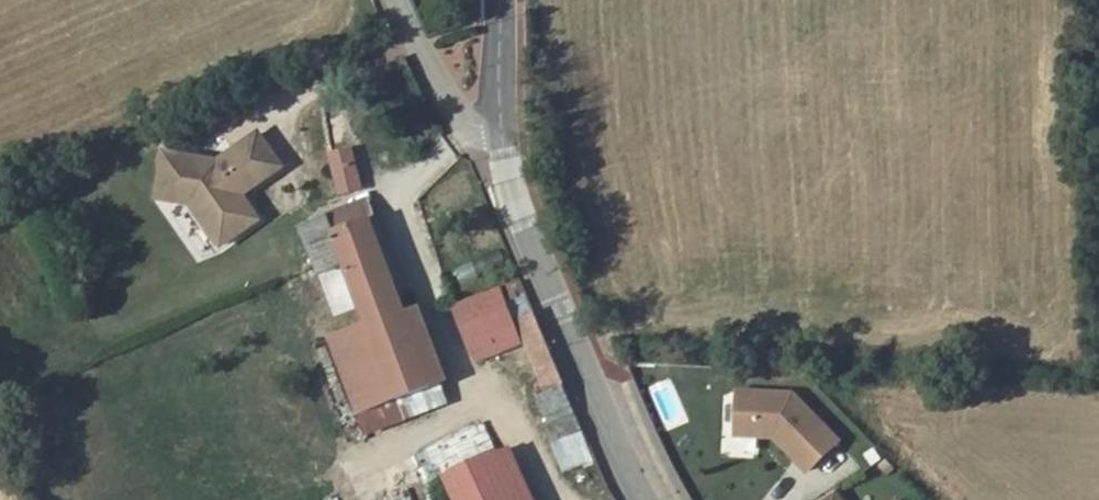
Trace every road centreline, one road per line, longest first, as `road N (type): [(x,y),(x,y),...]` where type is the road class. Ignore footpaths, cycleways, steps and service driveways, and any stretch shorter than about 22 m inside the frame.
road 1 (tertiary): [(650,499),(491,156)]
road 2 (unclassified): [(491,156),(417,60),(388,0)]
road 3 (tertiary): [(491,156),(484,0)]

